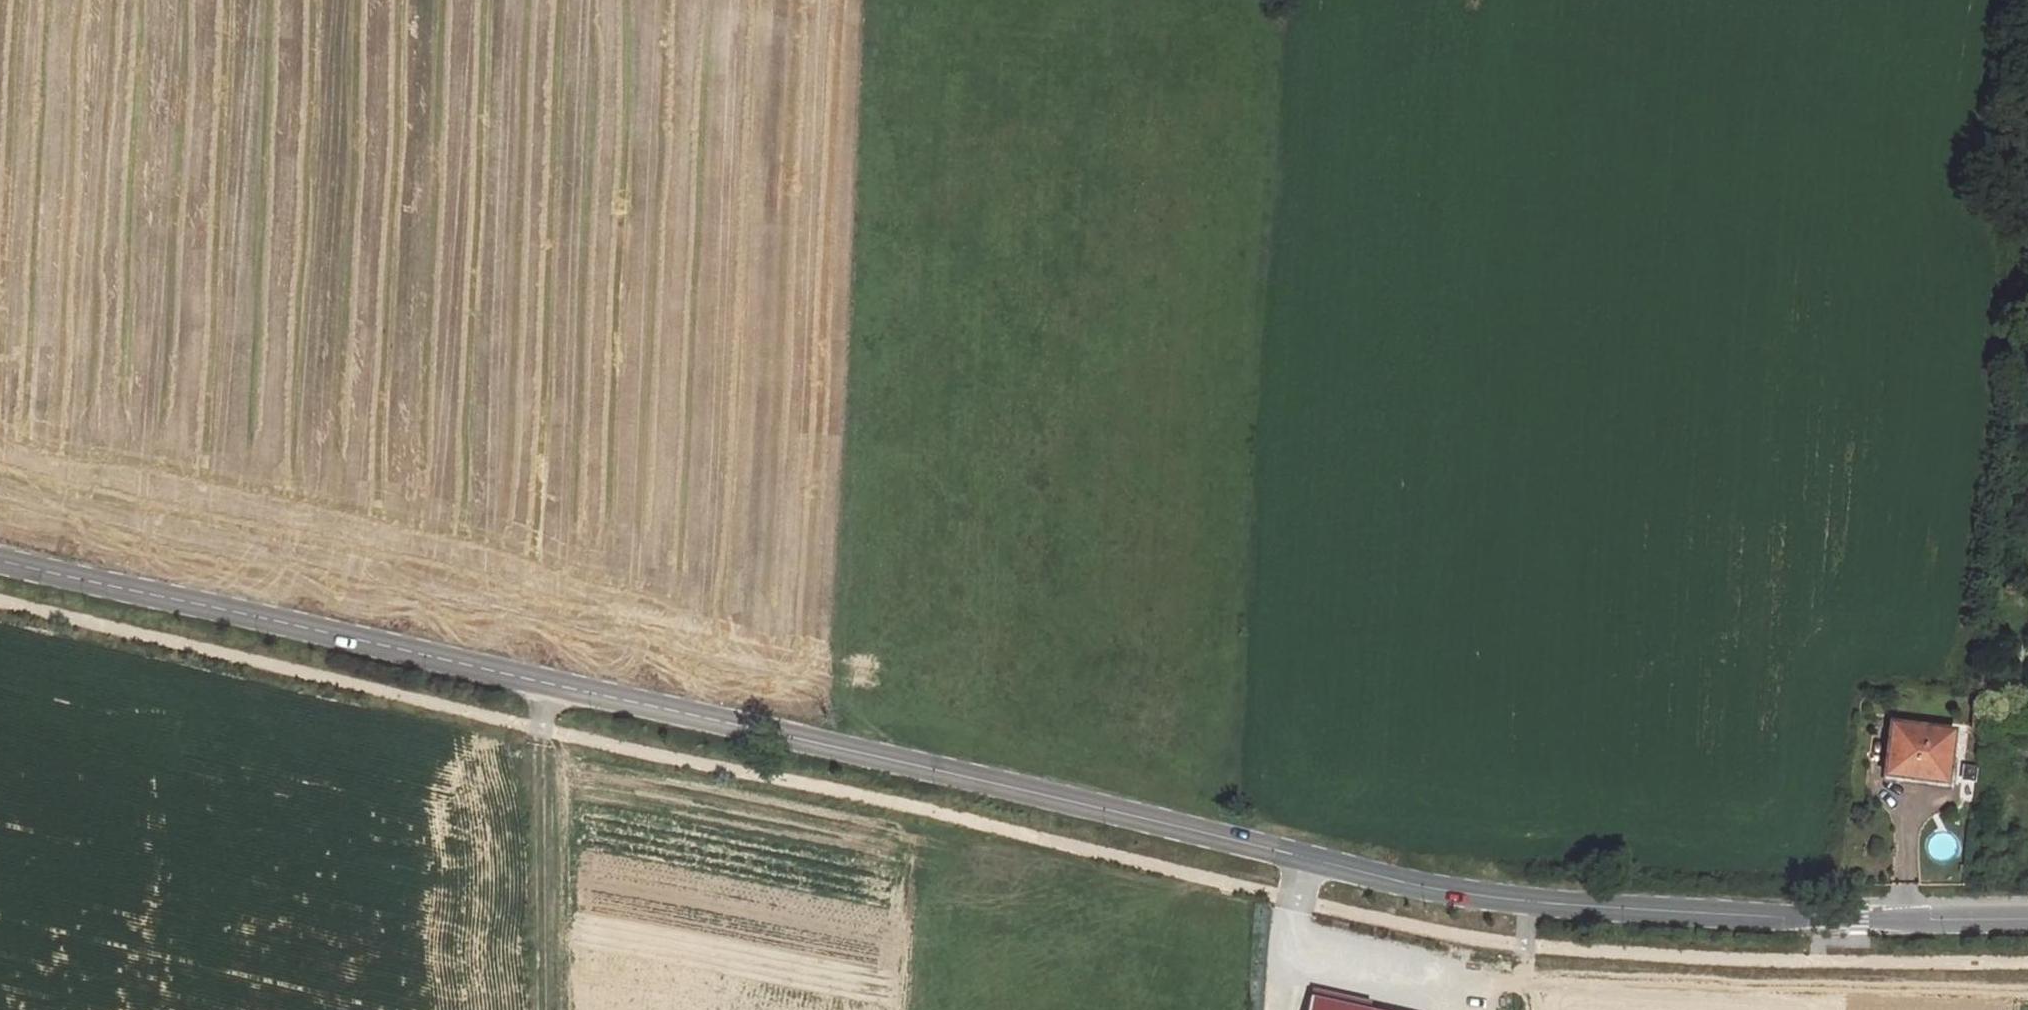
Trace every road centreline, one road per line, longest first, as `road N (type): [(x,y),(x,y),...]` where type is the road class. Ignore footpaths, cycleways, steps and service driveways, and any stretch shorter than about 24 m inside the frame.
road 1 (tertiary): [(0,558),(1451,891),(1810,918),(2027,918)]
road 2 (track): [(550,683),(541,742),(544,1009)]
road 3 (track): [(1522,900),(1526,984),(1446,1001)]

